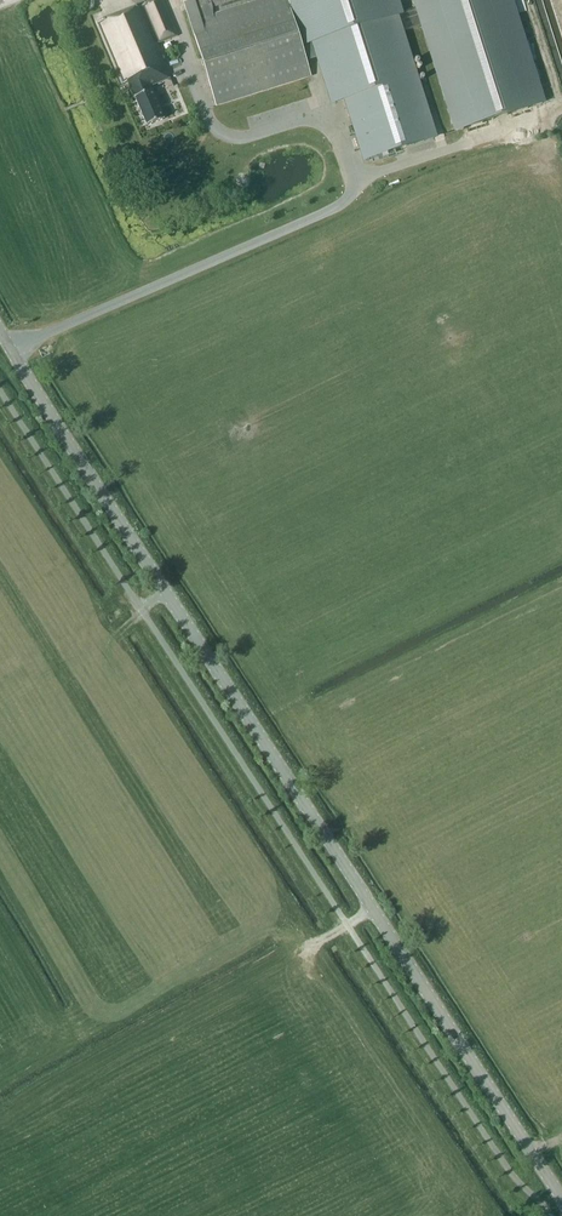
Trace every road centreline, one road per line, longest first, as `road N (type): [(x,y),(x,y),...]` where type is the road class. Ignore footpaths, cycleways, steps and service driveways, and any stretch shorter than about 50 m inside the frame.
road 1 (tertiary): [(561,1198),(0,331)]

